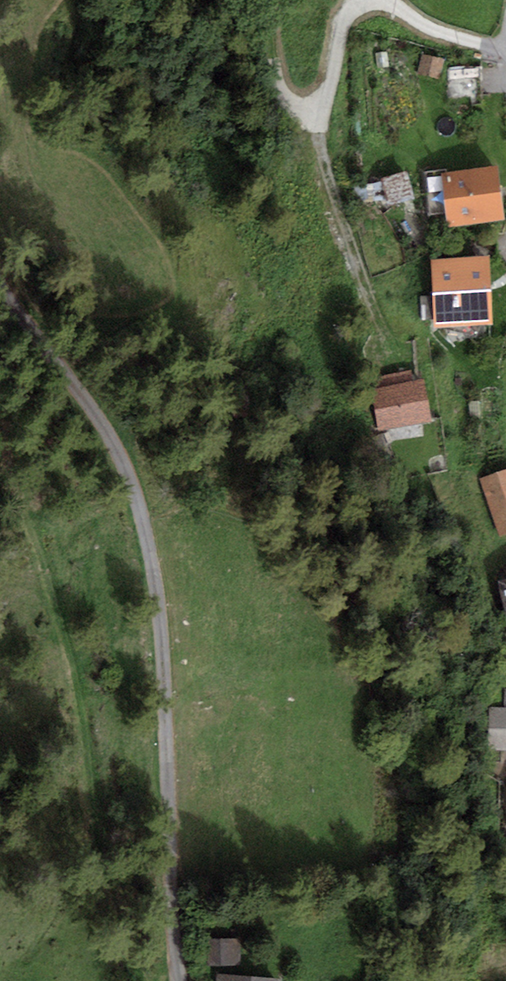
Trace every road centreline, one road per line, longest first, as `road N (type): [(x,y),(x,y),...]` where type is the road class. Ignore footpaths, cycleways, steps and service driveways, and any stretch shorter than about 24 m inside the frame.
road 1 (track): [(0,175),(75,385),(140,502),(179,712),(190,980)]
road 2 (track): [(358,0),(342,17),(324,94),(301,110),(277,81),(256,0)]
road 3 (track): [(505,47),(426,23),(392,0)]

